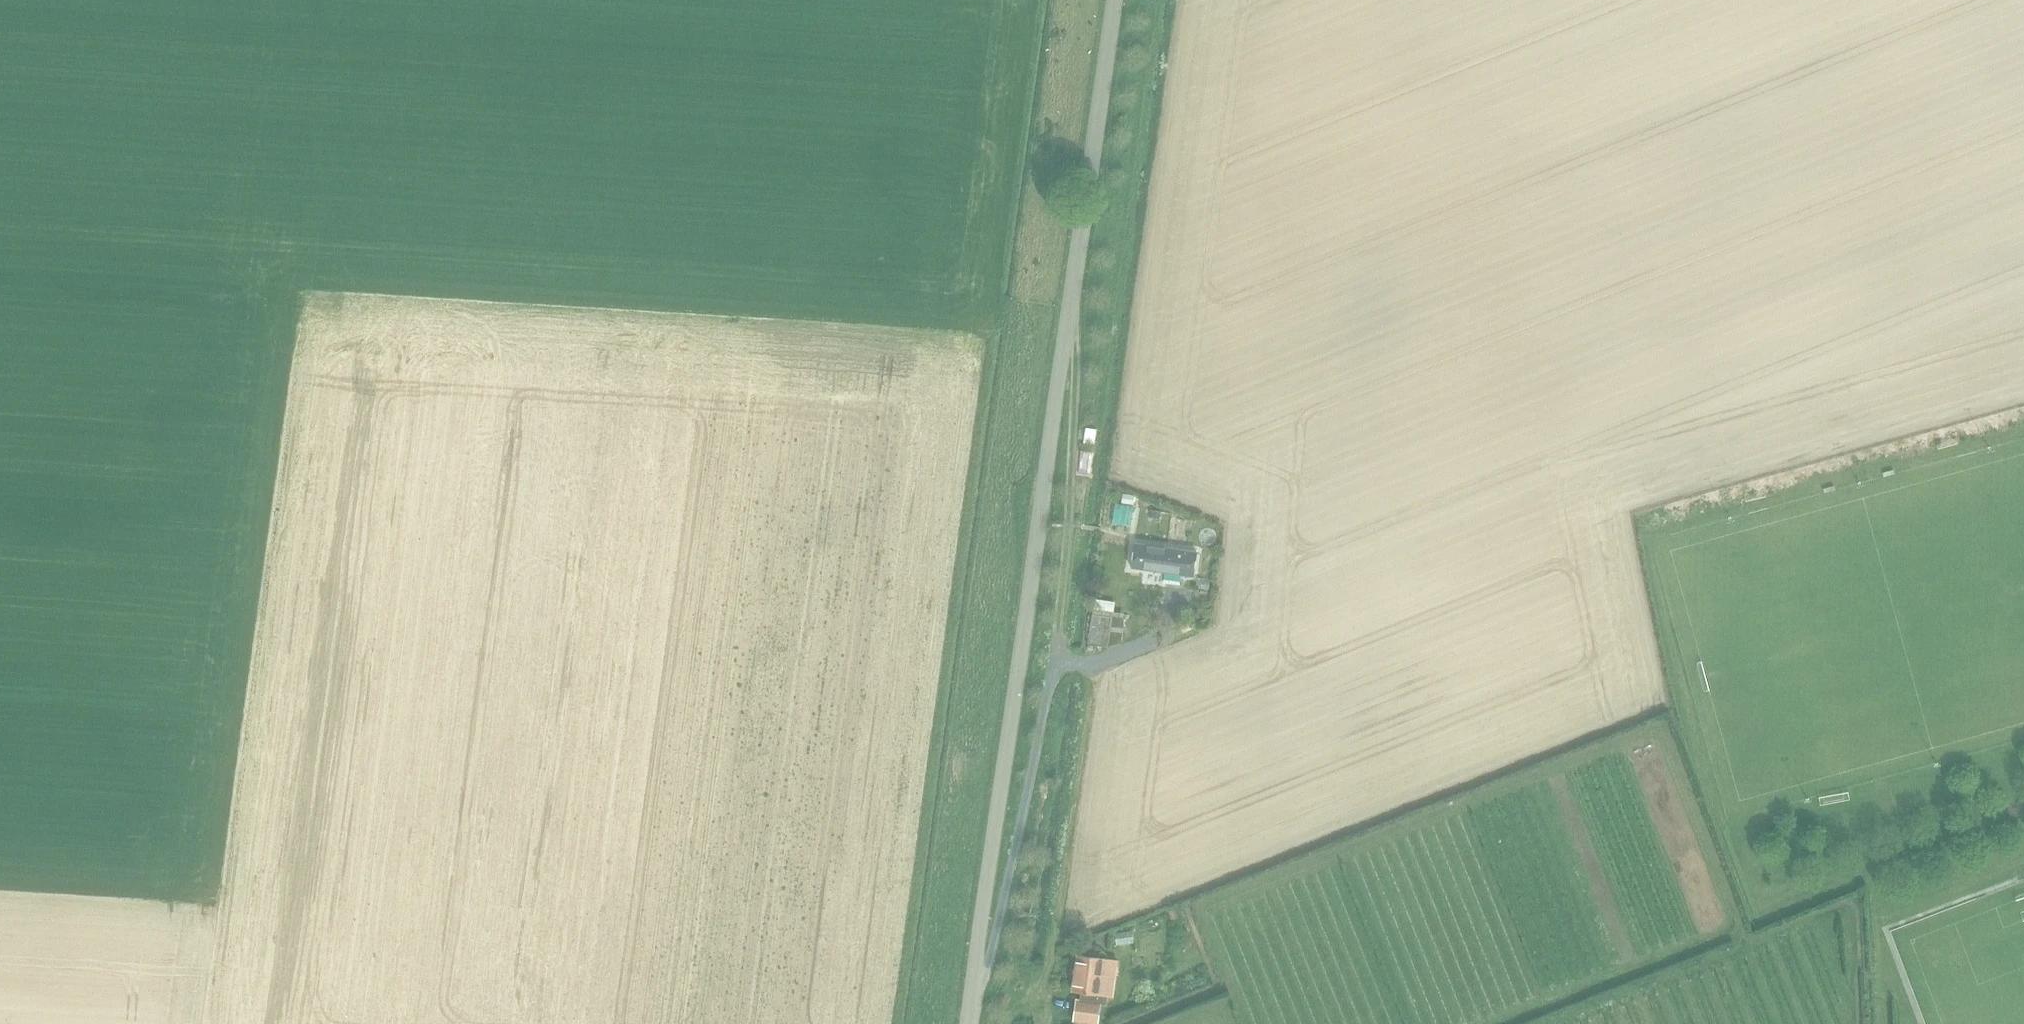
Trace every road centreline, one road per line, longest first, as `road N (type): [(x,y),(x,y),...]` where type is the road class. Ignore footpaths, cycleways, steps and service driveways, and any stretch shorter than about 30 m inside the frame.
road 1 (tertiary): [(972,974),(1066,324)]
road 2 (unclassified): [(1055,661),(1076,362),(1066,324)]
road 3 (tertiary): [(1066,324),(1112,0)]
road 4 (unclassified): [(972,974),(991,947),(1055,661)]

